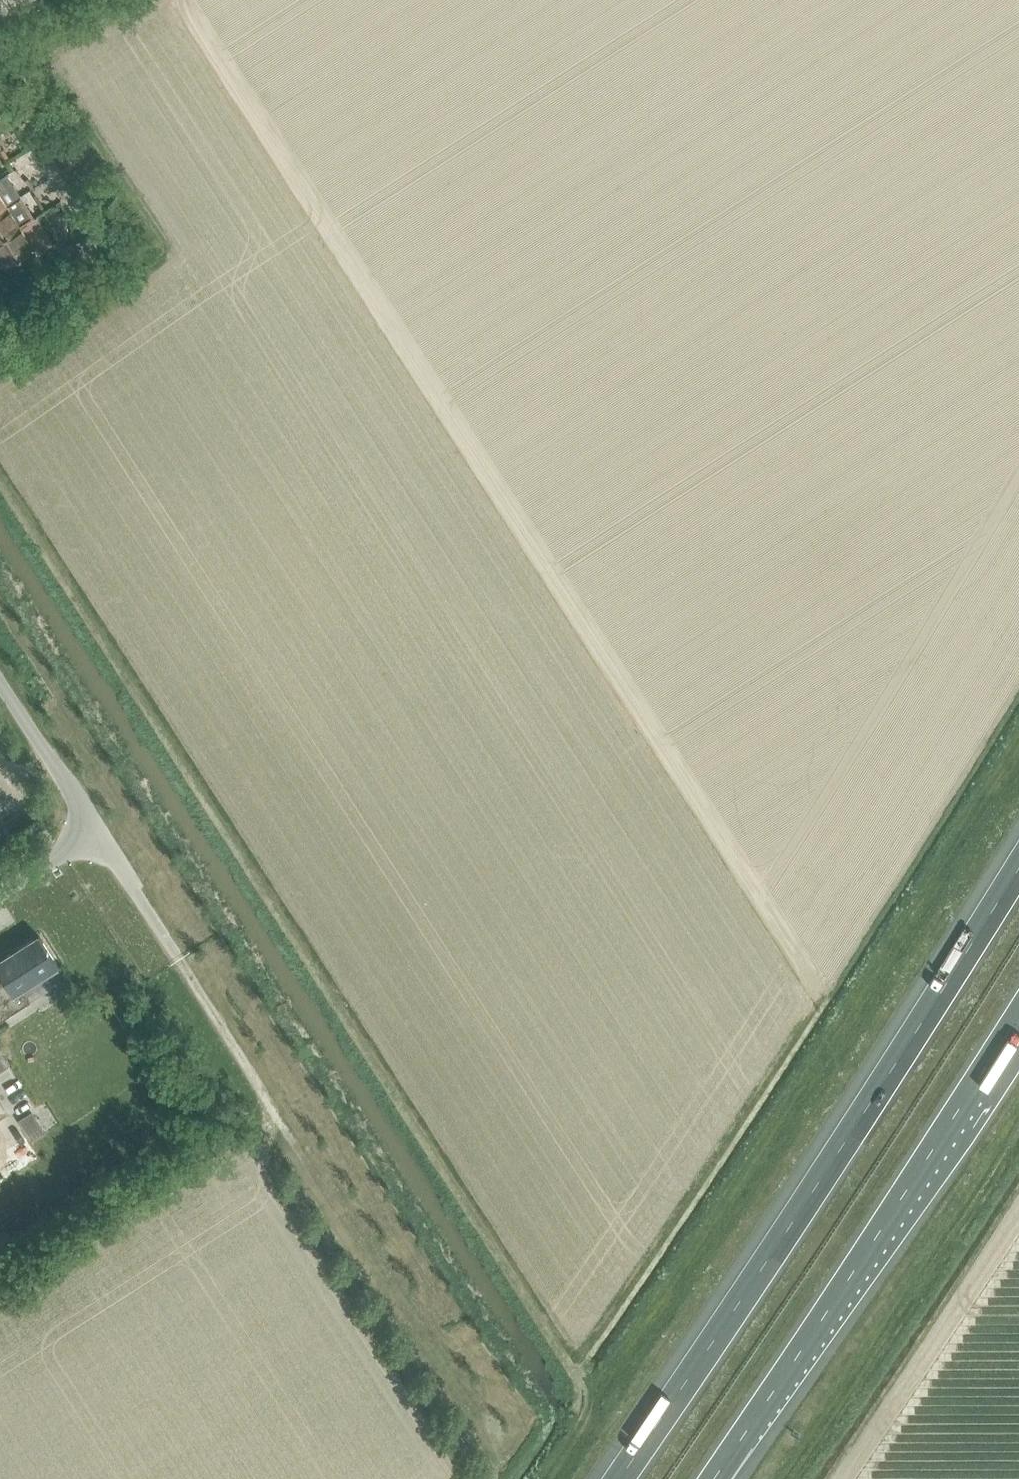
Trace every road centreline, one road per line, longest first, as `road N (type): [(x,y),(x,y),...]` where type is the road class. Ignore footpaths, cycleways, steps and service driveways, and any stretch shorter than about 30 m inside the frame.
road 1 (motorway): [(1018,864),(619,1478)]
road 2 (unclassified): [(341,1212),(0,683)]
road 3 (motorway): [(714,1478),(1018,1013)]

